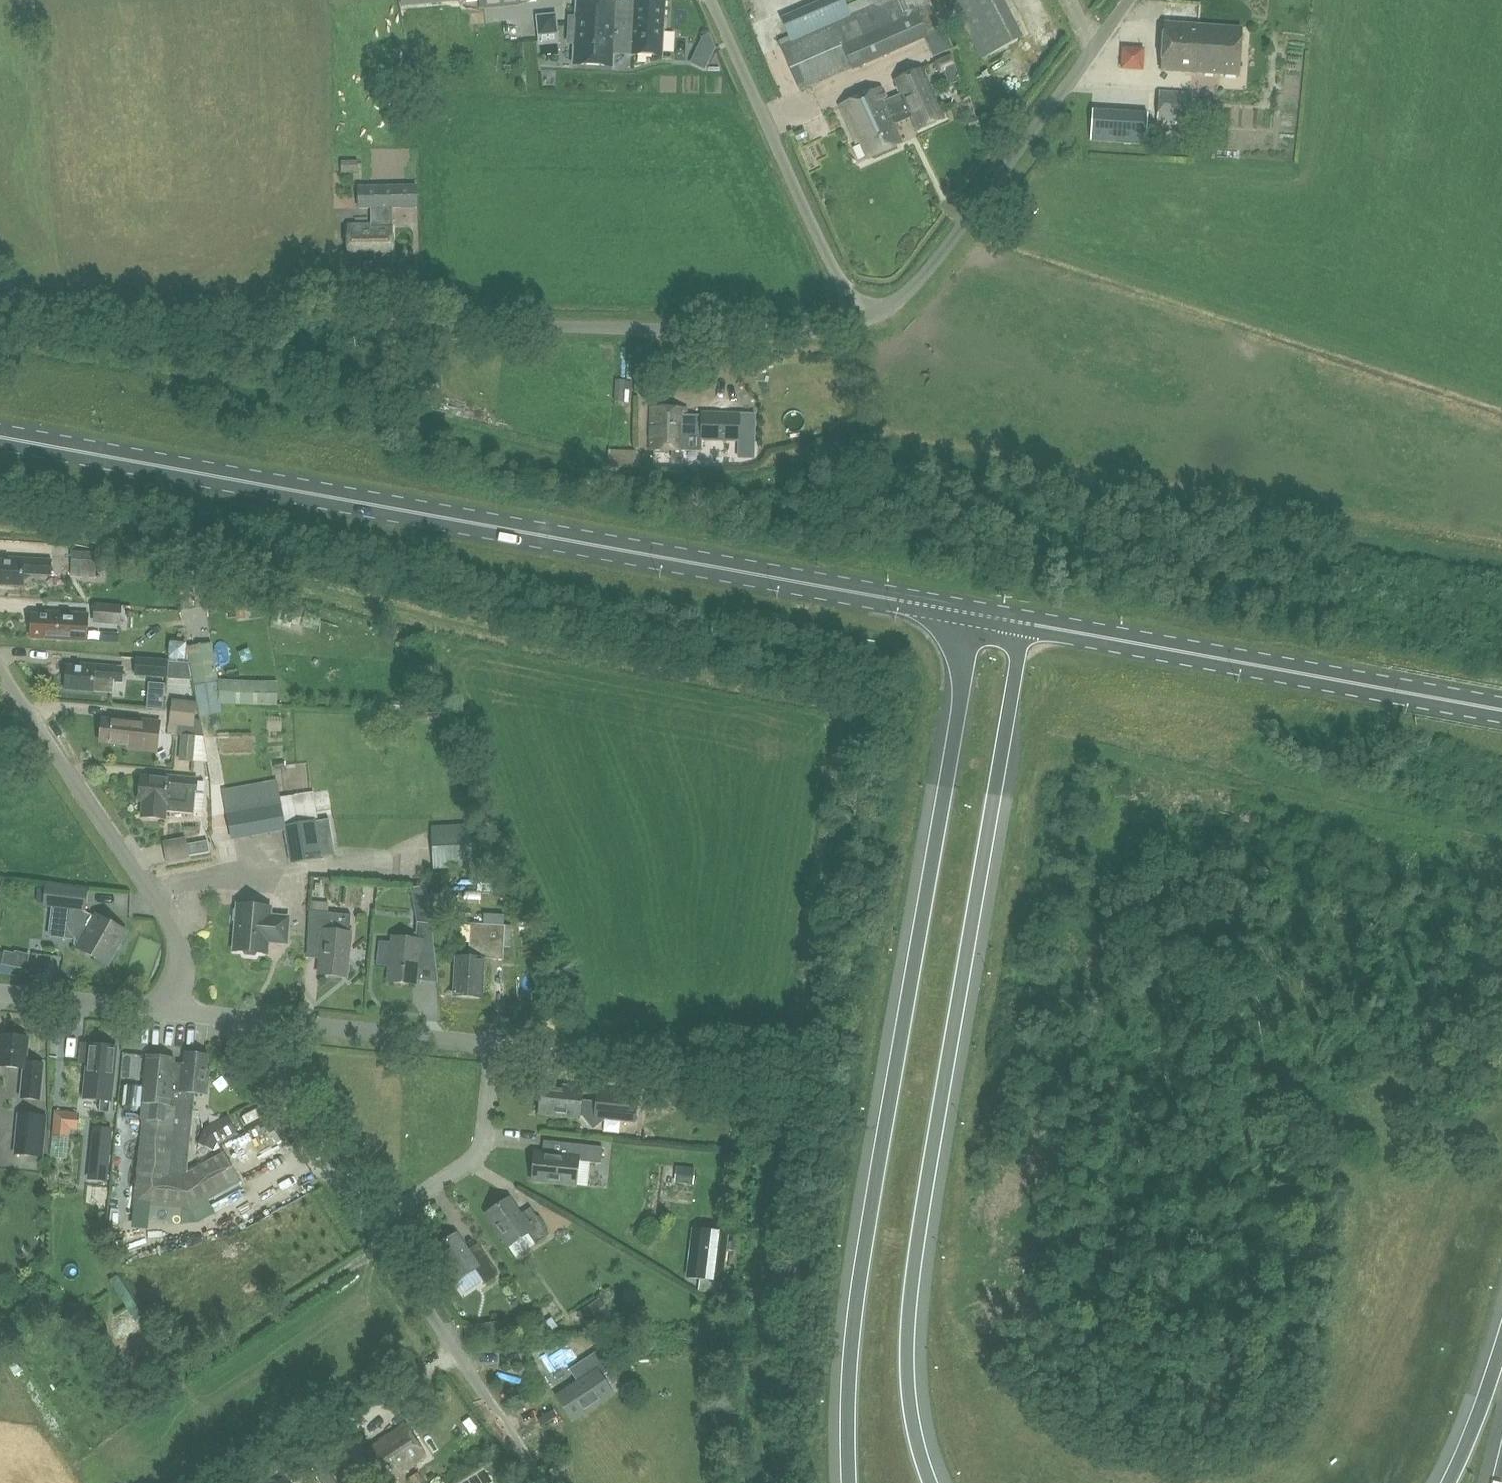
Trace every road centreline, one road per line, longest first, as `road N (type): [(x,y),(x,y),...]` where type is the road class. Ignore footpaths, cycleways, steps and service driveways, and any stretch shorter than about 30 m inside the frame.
road 1 (primary): [(974,613),(0,435)]
road 2 (motorway): [(974,613),(854,1289),(847,1482)]
road 3 (motorway): [(929,1482),(908,1402),(910,1290),(1023,622)]
road 4 (unclassified): [(0,286),(102,313),(796,331),(858,322)]
road 5 (primary): [(1501,710),(1023,622)]
road 6 (unclassified): [(858,322),(926,273),(1126,0)]
road 7 (unclassified): [(176,1012),(180,957),(163,912),(0,671)]
road 8 (unclassified): [(858,322),(709,0)]
road 9 (unclassified): [(544,1482),(372,1225)]
road 10 (unclassified): [(494,1045),(250,1022)]
road 11 (unclassified): [(372,1225),(482,1149),(494,1045)]
road 12 (unclassified): [(372,1225),(267,1067),(250,1022)]
road 13 (unclassified): [(176,1012),(0,994)]
road 14 (unclassified): [(669,1065),(494,1045)]
road 15 (motorway): [(1501,1347),(1446,1482)]

